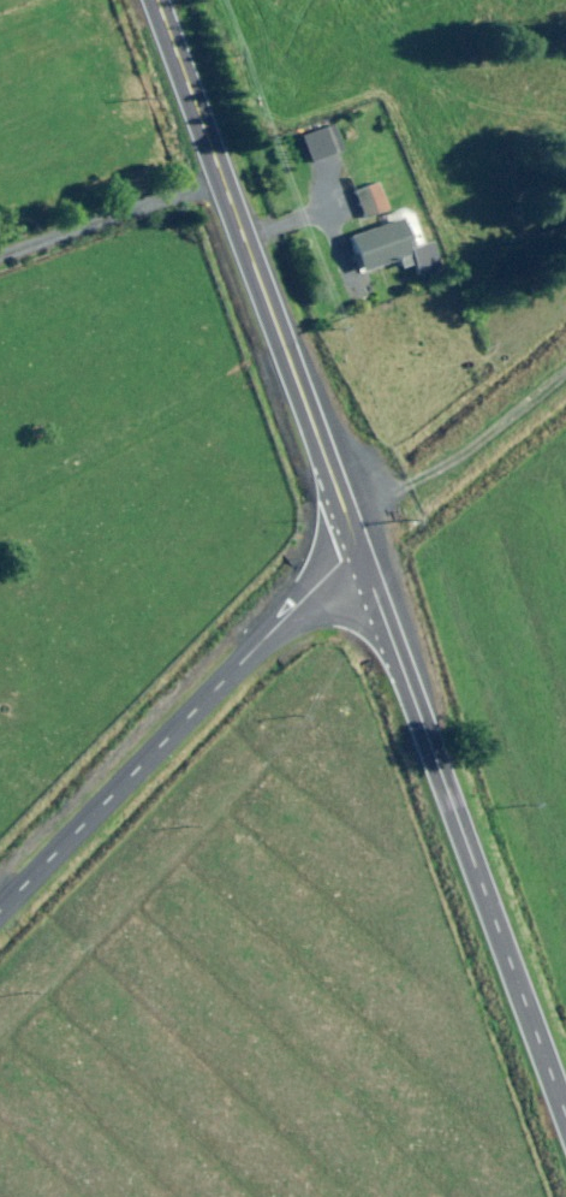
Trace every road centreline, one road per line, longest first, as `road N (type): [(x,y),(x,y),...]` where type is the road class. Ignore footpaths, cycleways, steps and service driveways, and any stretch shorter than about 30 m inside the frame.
road 1 (secondary): [(565,1122),(357,551)]
road 2 (secondary): [(357,551),(156,0)]
road 3 (unclassified): [(357,551),(338,562),(0,911)]
road 4 (track): [(357,551),(411,479),(480,438),(565,366)]

